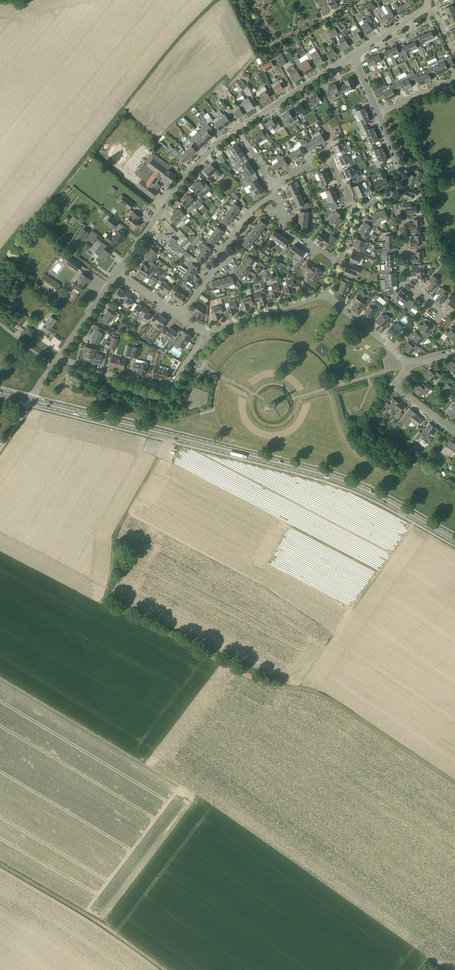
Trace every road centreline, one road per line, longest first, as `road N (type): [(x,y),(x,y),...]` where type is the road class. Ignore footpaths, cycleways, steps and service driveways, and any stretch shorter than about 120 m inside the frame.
road 1 (track): [(454,783),(328,697),(262,685),(108,597),(119,556),(115,538),(170,437)]
road 2 (primary): [(454,540),(324,476),(32,401)]
road 3 (track): [(166,969),(0,864)]
road 4 (residential): [(117,273),(191,169),(238,130)]
road 5 (residential): [(180,316),(254,208),(277,194)]
road 6 (residential): [(238,130),(353,56)]
road 7 (residential): [(204,329),(327,296)]
road 8 (residential): [(357,212),(332,161),(274,186)]
road 9 (residential): [(430,304),(405,271),(402,221),(392,196)]

